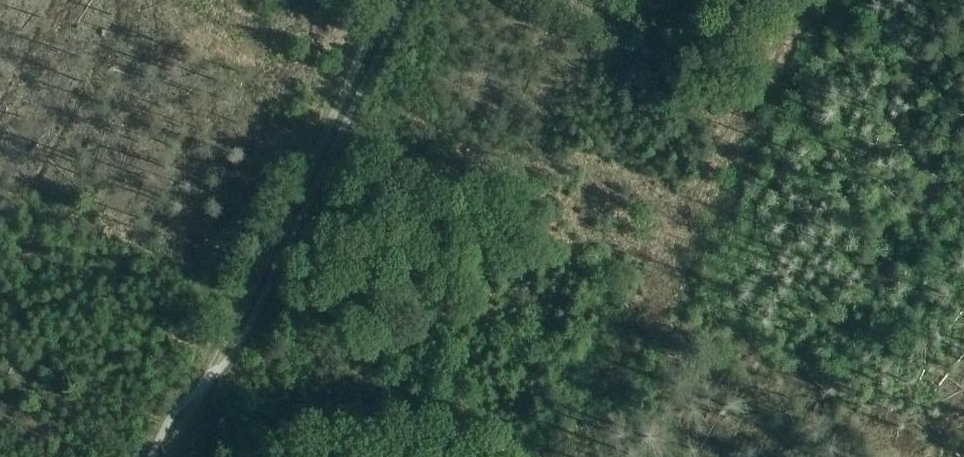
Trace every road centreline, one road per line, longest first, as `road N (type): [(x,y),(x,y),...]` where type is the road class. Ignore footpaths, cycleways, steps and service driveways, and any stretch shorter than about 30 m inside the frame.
road 1 (track): [(166,456),(385,0)]

